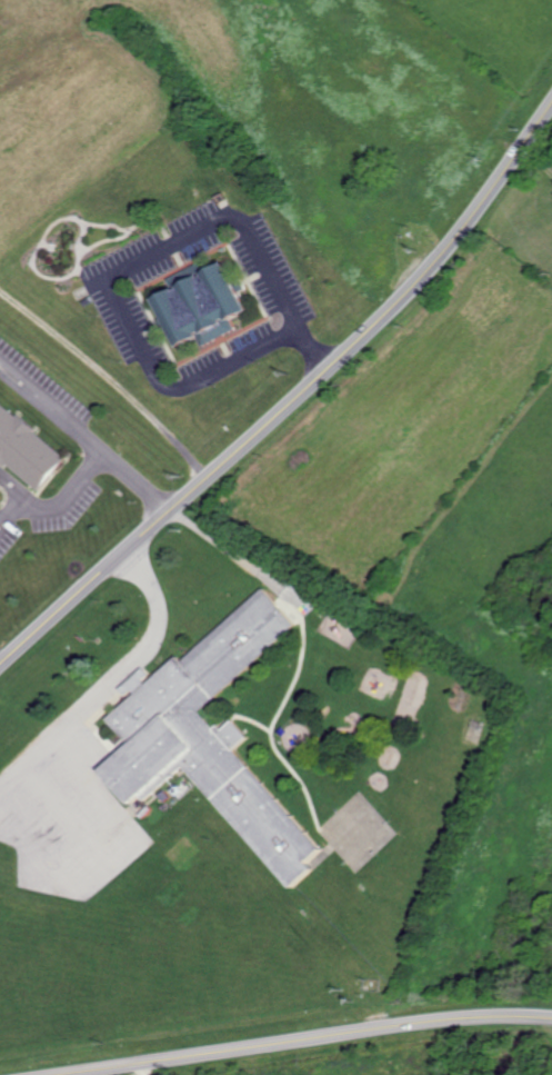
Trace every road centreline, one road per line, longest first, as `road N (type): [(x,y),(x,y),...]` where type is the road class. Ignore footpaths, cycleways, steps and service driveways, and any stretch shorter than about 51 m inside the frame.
road 1 (primary): [(0,665),(415,287),(551,106)]
road 2 (secondary): [(60,1074),(442,1022),(551,1019)]

